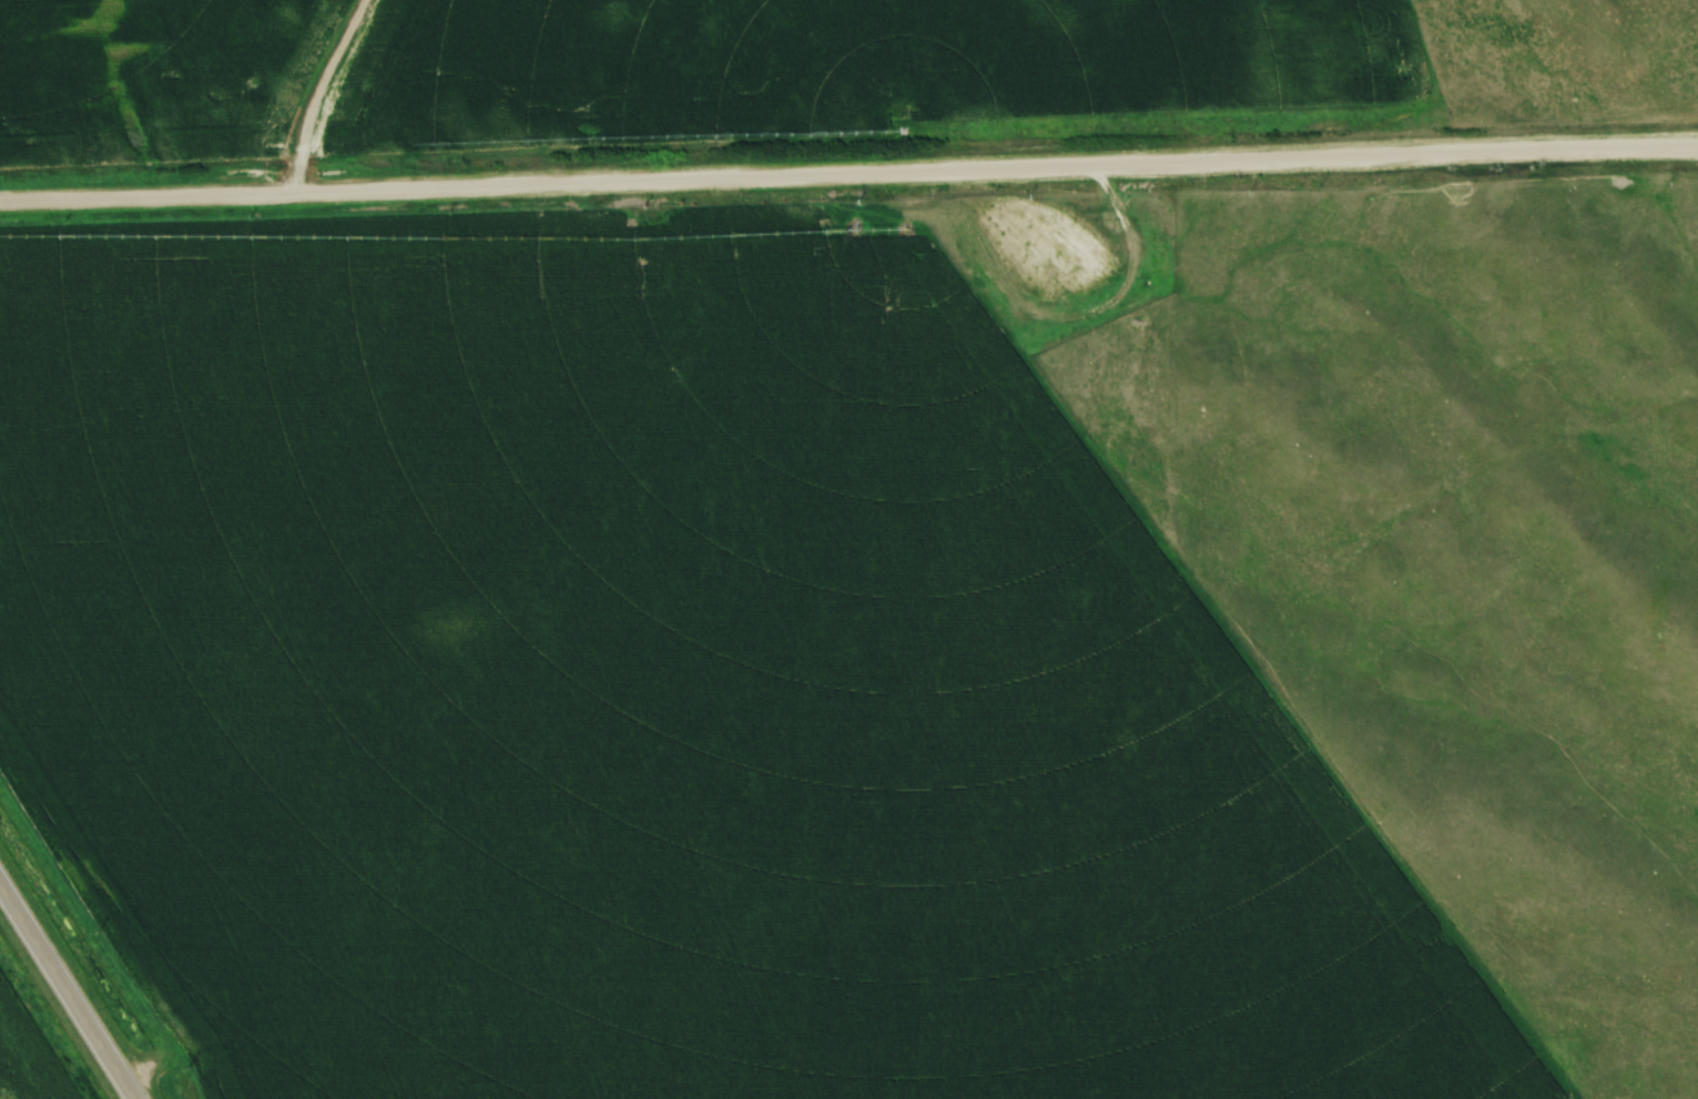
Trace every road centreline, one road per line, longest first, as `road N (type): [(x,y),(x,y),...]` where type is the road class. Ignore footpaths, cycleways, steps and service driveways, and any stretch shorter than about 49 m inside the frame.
road 1 (residential): [(0,206),(1697,152)]
road 2 (secondary): [(130,1098),(0,895)]

